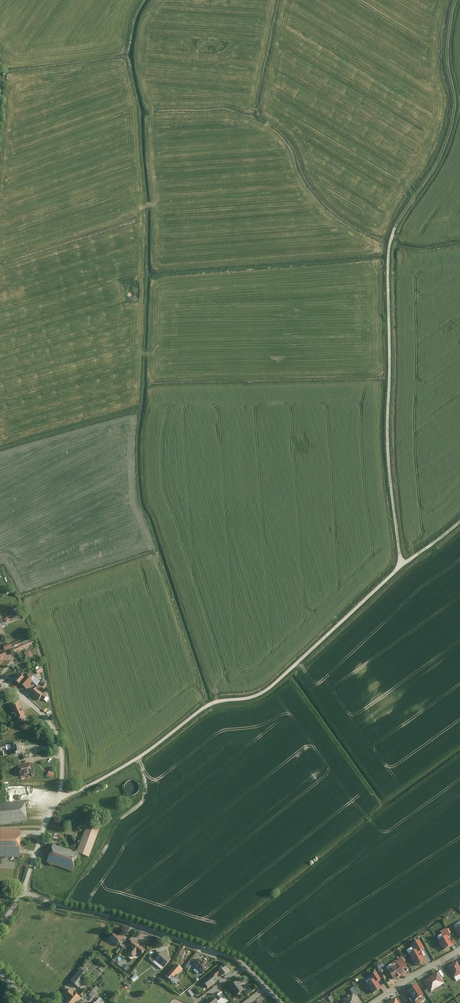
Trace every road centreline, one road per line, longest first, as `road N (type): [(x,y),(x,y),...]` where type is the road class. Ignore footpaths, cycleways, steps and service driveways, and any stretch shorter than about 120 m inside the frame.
road 1 (unclassified): [(402,561),(276,682),(197,707),(139,759),(58,799)]
road 2 (unclassified): [(391,225),(386,434),(402,561)]
road 3 (track): [(456,0),(447,65),(454,117),(443,149),(391,225)]
road 4 (residential): [(246,968),(23,892)]
road 5 (residential): [(58,799),(56,734),(0,679)]

